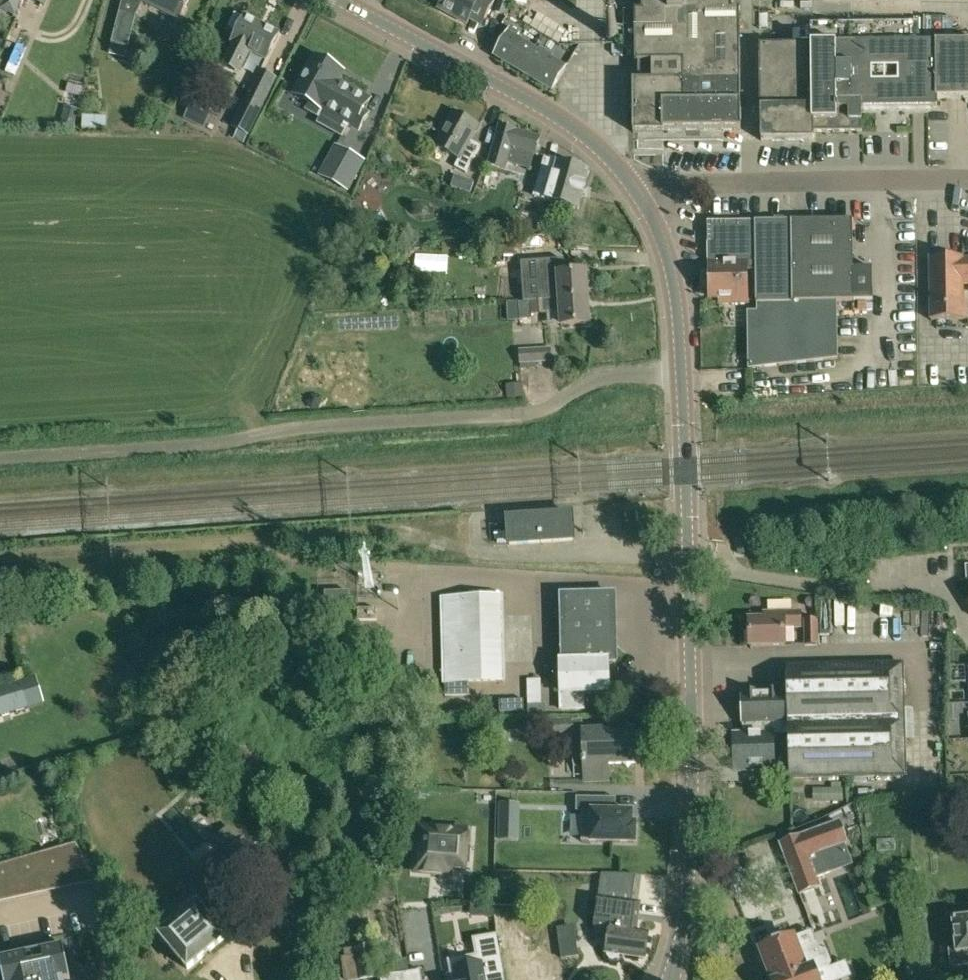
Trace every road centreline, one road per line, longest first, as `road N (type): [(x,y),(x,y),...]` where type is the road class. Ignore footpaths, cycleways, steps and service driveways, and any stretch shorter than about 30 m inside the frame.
road 1 (unclassified): [(0,459),(527,413),(603,378),(682,370)]
road 2 (tertiary): [(672,979),(690,857),(682,370)]
road 3 (tertiary): [(634,189),(546,110),(342,0)]
road 4 (unclassified): [(634,189),(967,178)]
road 5 (residential): [(712,556),(738,571),(841,587),(943,585),(967,627)]
road 6 (tertiary): [(682,370),(670,268),(634,189)]

